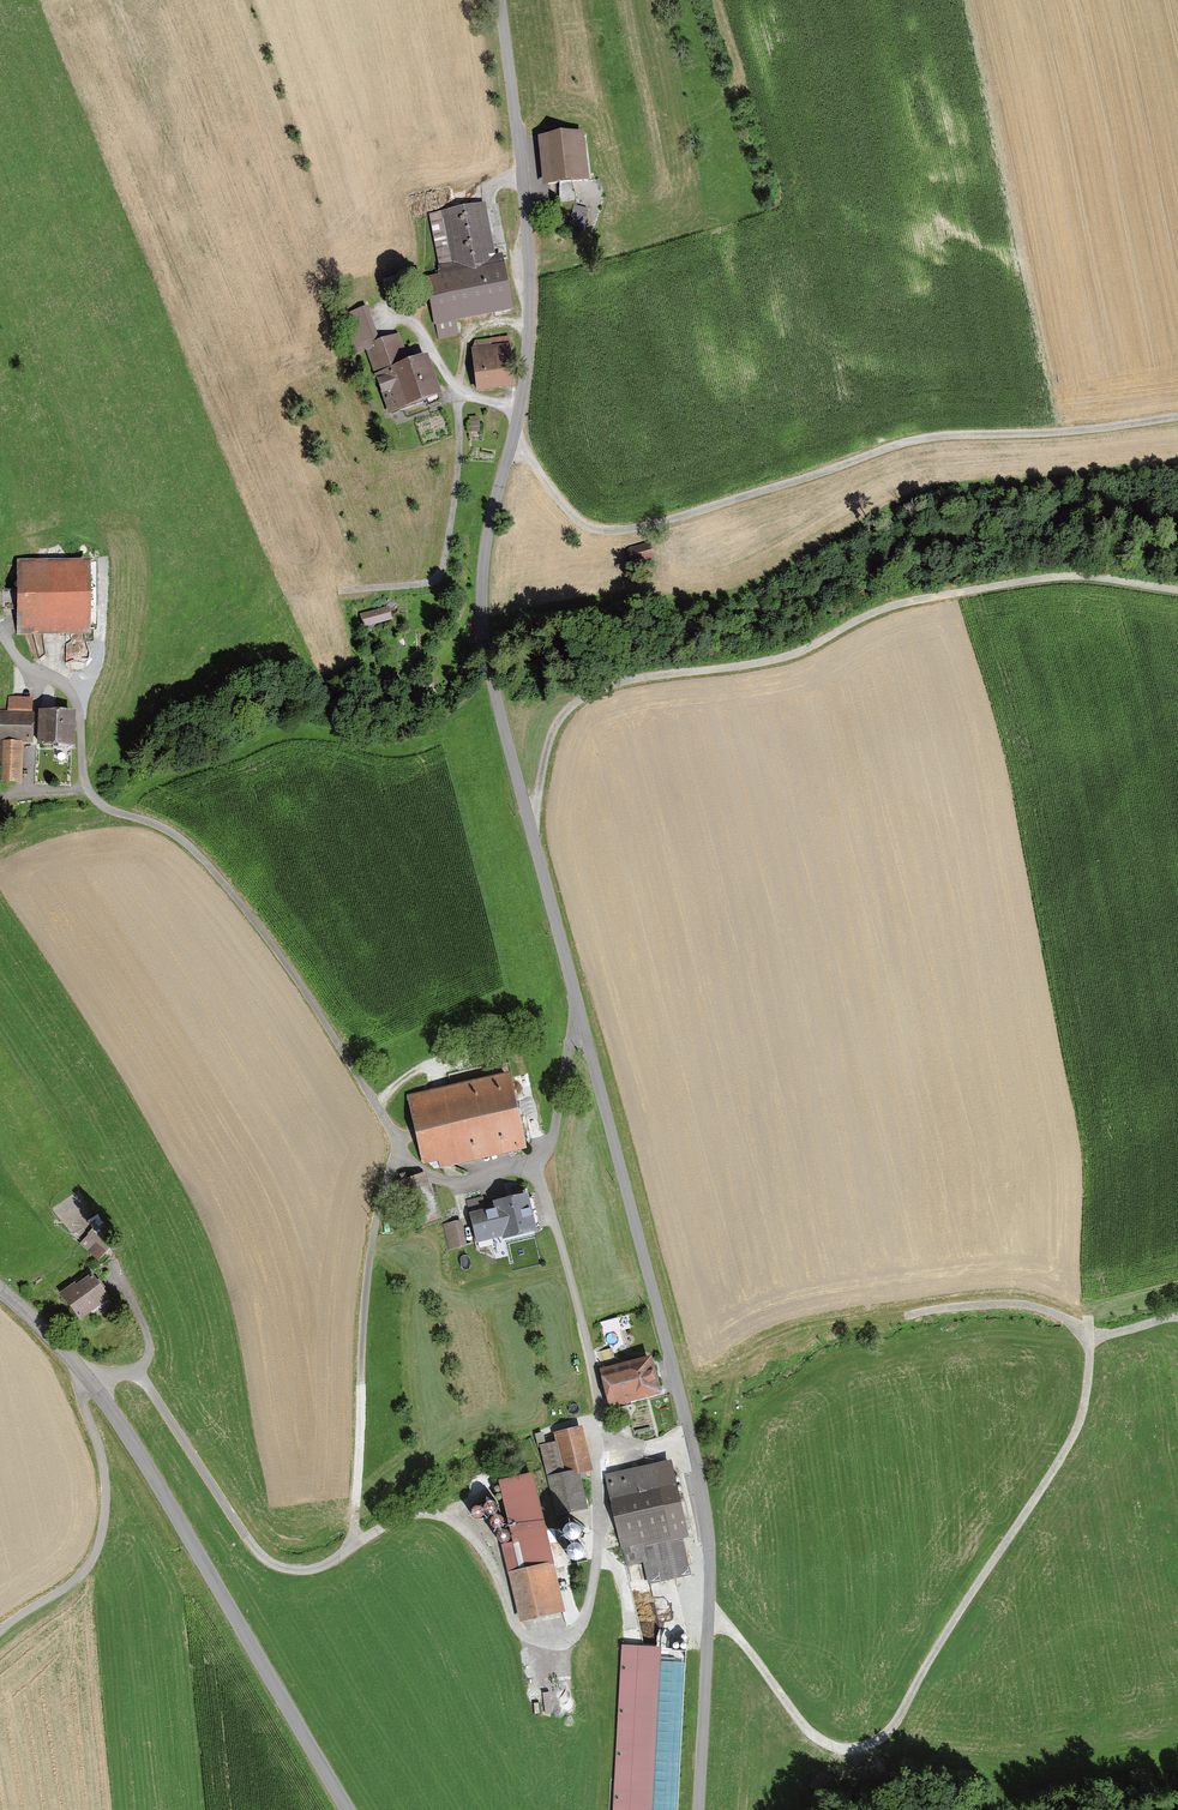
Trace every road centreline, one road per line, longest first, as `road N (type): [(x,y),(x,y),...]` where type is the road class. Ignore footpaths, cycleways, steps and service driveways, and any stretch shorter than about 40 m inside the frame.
road 1 (unclassified): [(699,1809),(712,1610),(701,1471),(488,660),(483,570),(519,406),(524,336),(523,224),(499,0)]
road 2 (track): [(712,1610),(803,1728),(853,1751),(880,1739),(1073,1436),(1090,1338),(1177,1314)]
road 3 (track): [(530,815),(558,719),(594,691),(785,656),(901,604),(1036,579),(1177,590)]
road 4 (track): [(512,440),(583,523),(611,533),(898,443),(1061,435),(1177,417)]
road 5 (track): [(354,1548),(307,1571),(263,1556),(149,1387),(112,1371),(81,1389),(106,1489),(102,1536),(83,1576),(0,1633)]
road 6 (tertiary): [(0,1287),(44,1323),(92,1381),(347,1809)]
road 7 (track): [(599,1463),(598,1563),(590,1605),(568,1638),(531,1640),(515,1627),(484,1546),(437,1506),(407,1512),(354,1548)]
road 8 (track): [(397,1143),(373,1225),(354,1548)]
road 9 (track): [(1090,1338),(1062,1316),(1023,1304),(904,1317)]

